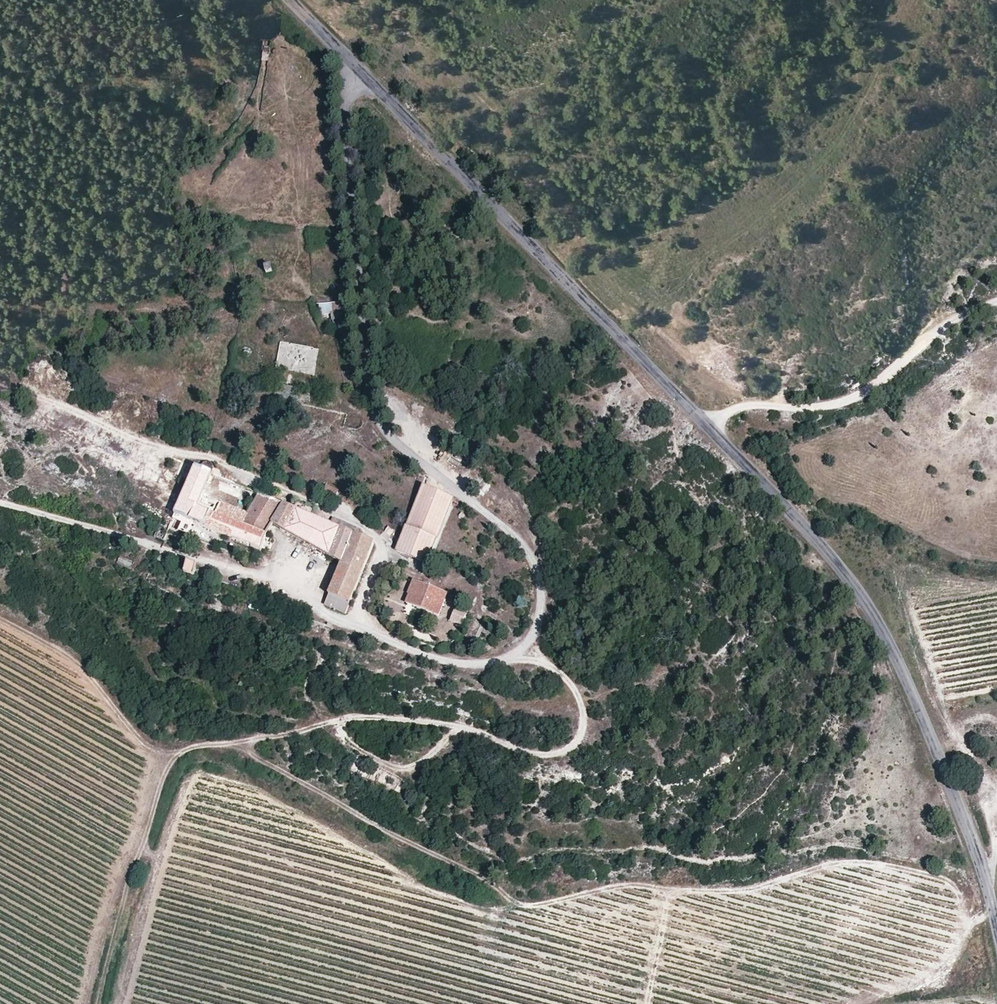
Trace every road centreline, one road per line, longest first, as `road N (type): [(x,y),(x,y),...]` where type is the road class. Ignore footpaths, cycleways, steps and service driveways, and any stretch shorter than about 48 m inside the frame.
road 1 (tertiary): [(996,933),(983,863),(897,665),(849,579),(288,0)]
road 2 (track): [(517,655),(564,675),(578,695),(582,735),(573,747),(542,754),(449,724),(363,716),(187,747),(172,762),(130,872),(98,1003)]
road 3 (track): [(705,428),(723,413),(751,406),(829,410),(879,384),(953,321),(996,302)]
road 4 (track): [(0,503),(274,579)]

